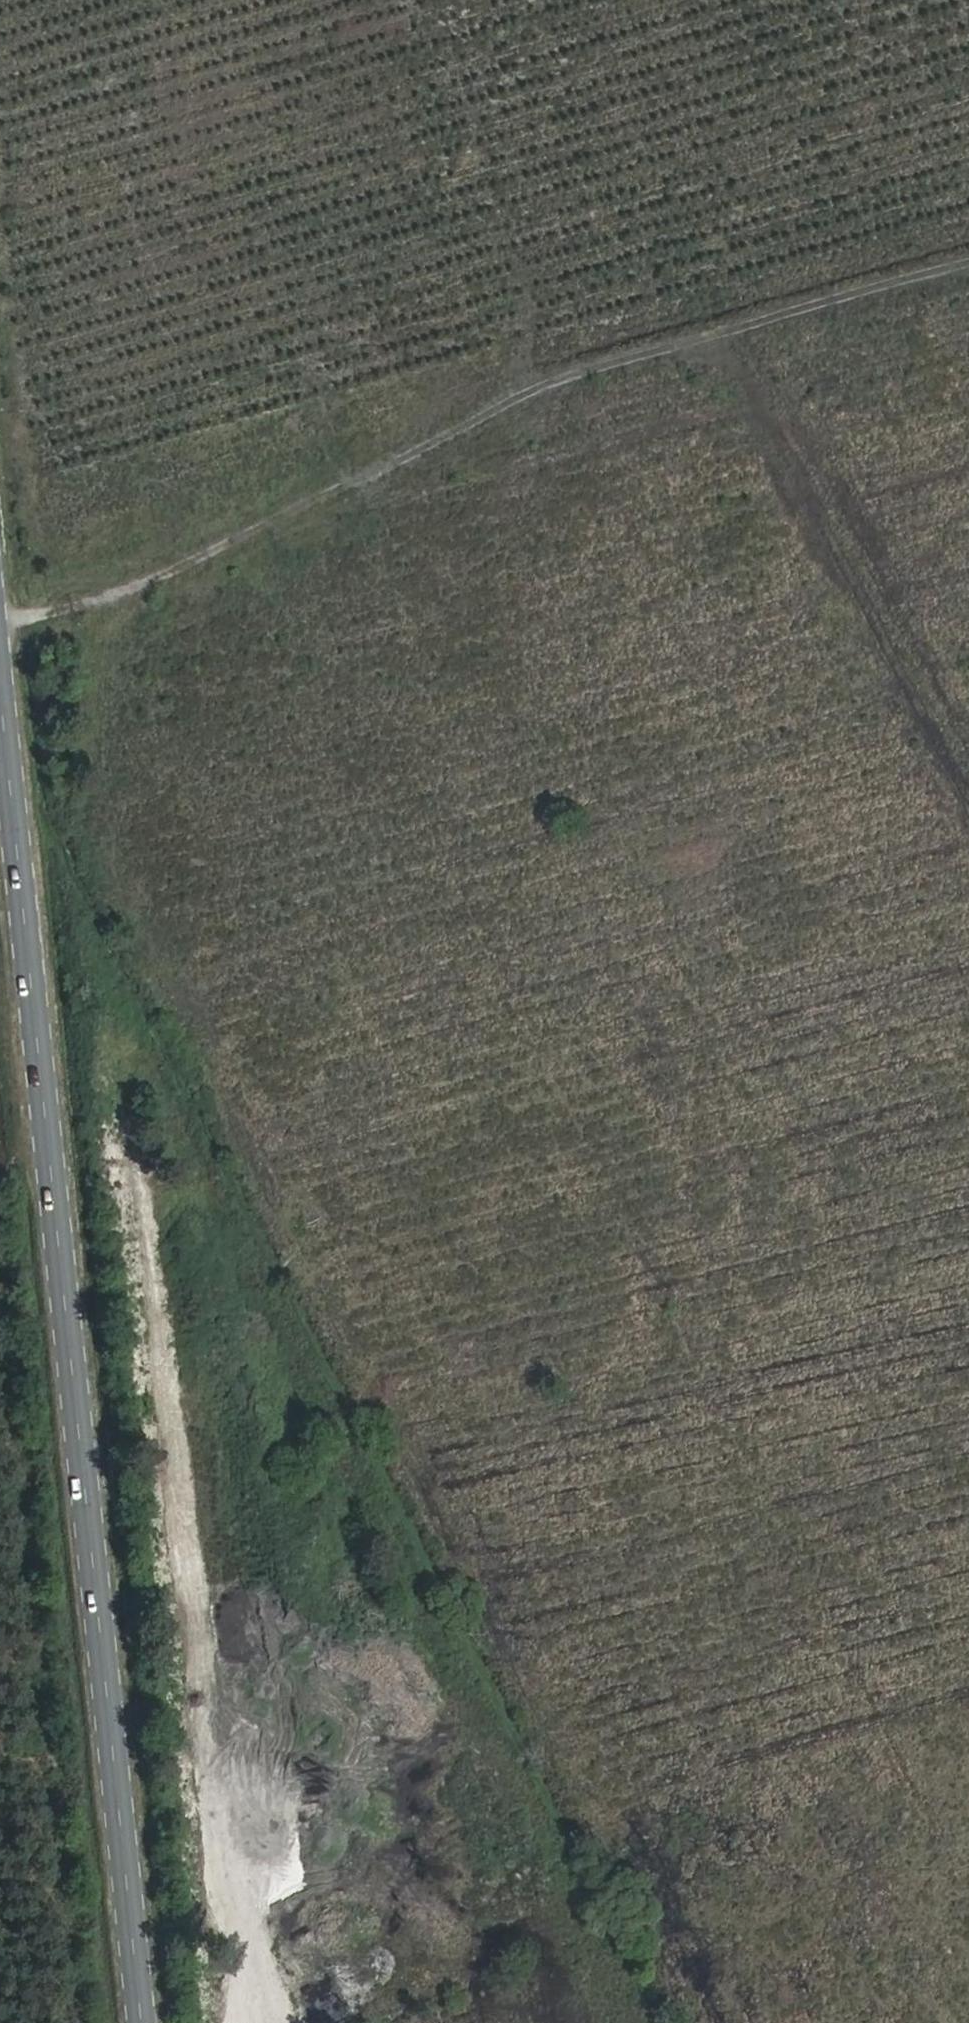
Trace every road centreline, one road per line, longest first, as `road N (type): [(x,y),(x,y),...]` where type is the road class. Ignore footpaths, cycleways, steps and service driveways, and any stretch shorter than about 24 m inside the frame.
road 1 (secondary): [(0,666),(140,2022)]

